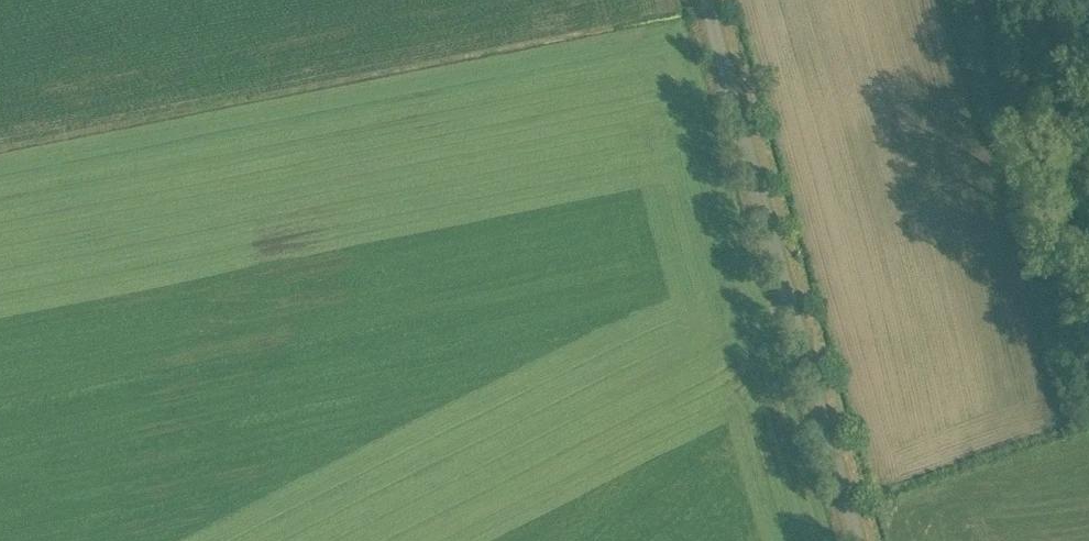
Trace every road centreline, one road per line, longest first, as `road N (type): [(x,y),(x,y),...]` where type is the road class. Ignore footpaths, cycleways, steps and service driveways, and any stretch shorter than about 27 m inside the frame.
road 1 (unclassified): [(844,540),(702,0)]

